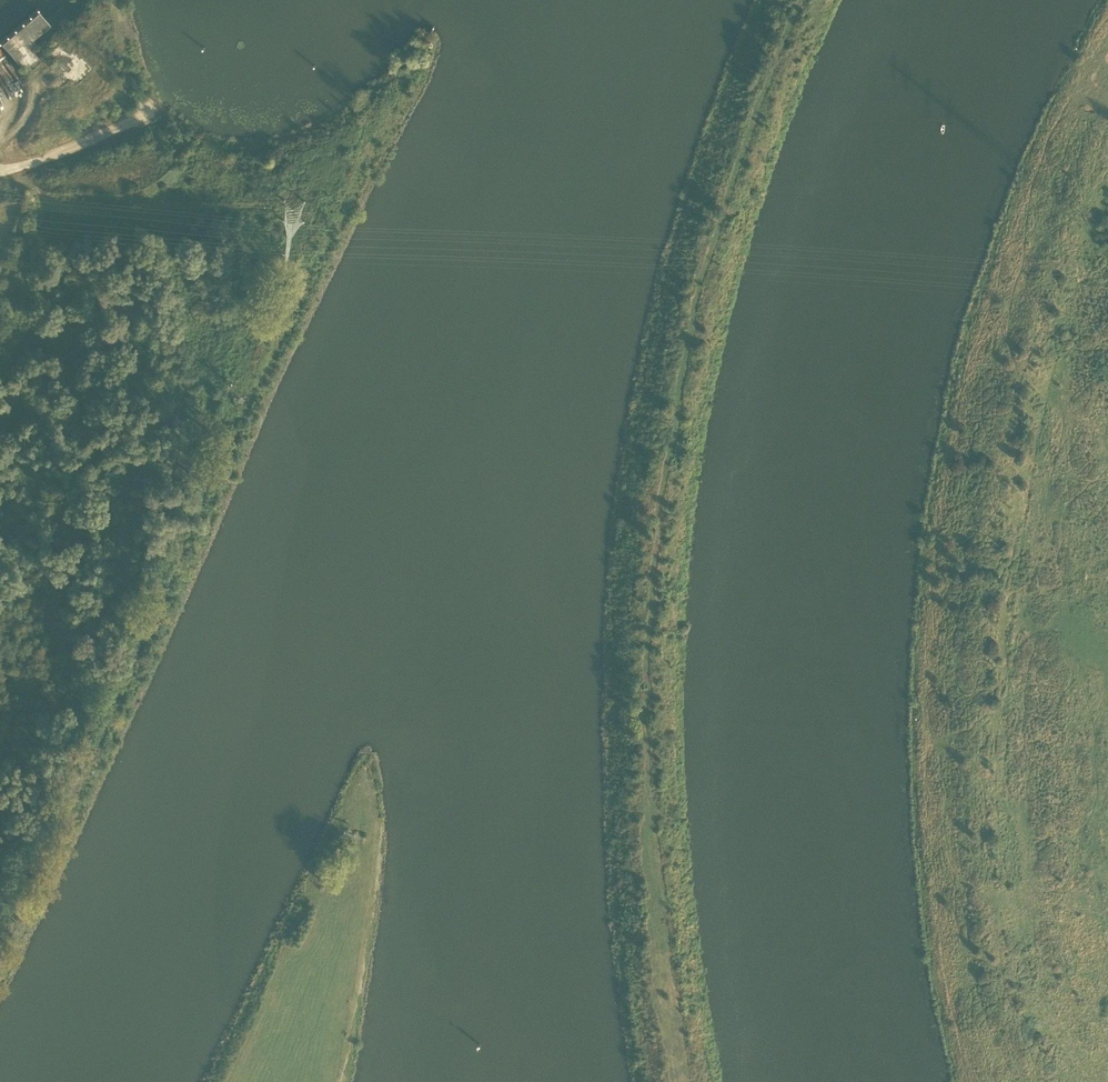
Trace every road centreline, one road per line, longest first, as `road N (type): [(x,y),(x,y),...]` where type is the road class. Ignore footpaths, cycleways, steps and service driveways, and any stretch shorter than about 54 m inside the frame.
road 1 (track): [(159,106),(53,158),(0,168)]

